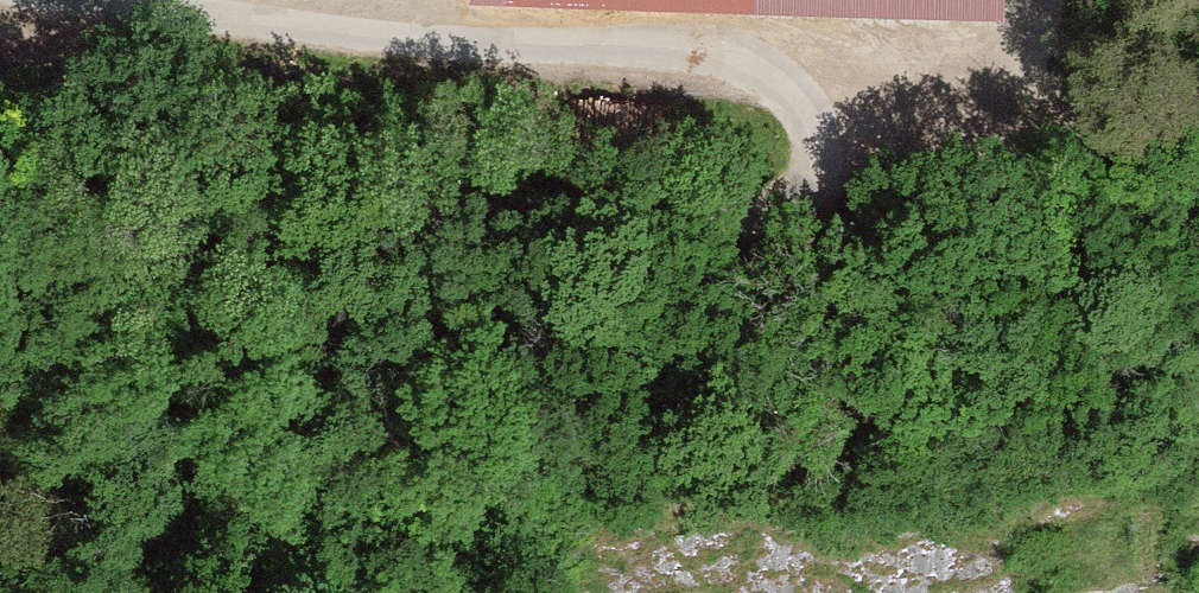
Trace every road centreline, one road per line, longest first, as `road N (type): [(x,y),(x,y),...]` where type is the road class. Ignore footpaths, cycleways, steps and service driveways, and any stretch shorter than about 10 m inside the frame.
road 1 (residential): [(799,101),(811,147),(784,199),(755,219),(701,227),(403,217),(0,241)]
road 2 (unclassified): [(95,0),(415,38),(700,52),(753,64),(799,101)]
road 3 (track): [(1198,118),(1175,130),(1080,145),(978,143),(799,101)]

